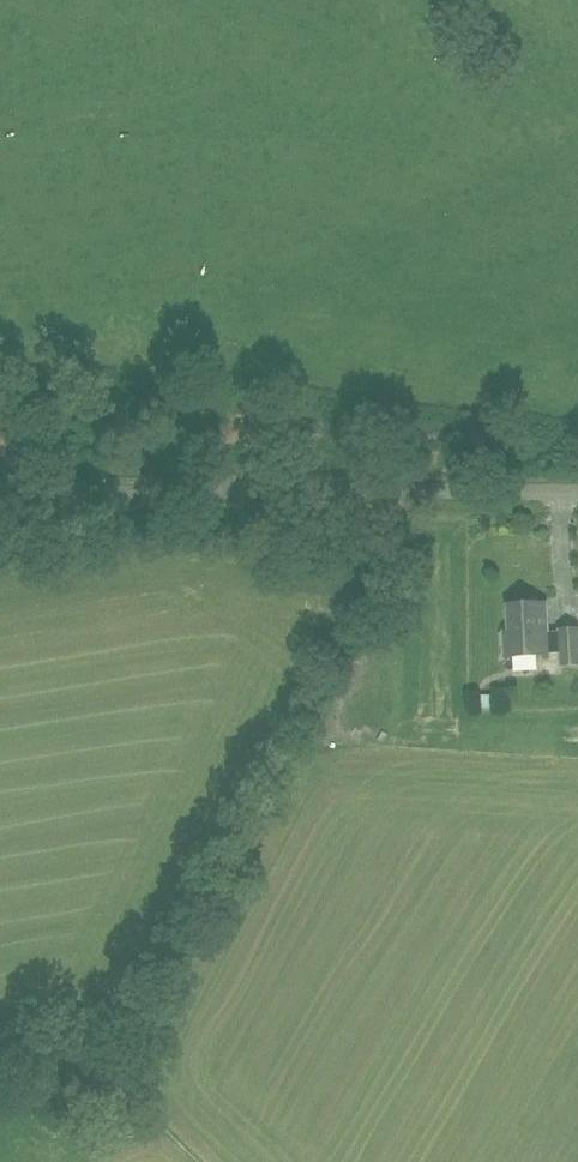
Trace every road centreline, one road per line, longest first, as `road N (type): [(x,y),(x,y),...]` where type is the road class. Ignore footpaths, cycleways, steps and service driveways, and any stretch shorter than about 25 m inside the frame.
road 1 (unclassified): [(0,499),(274,487),(577,490)]

